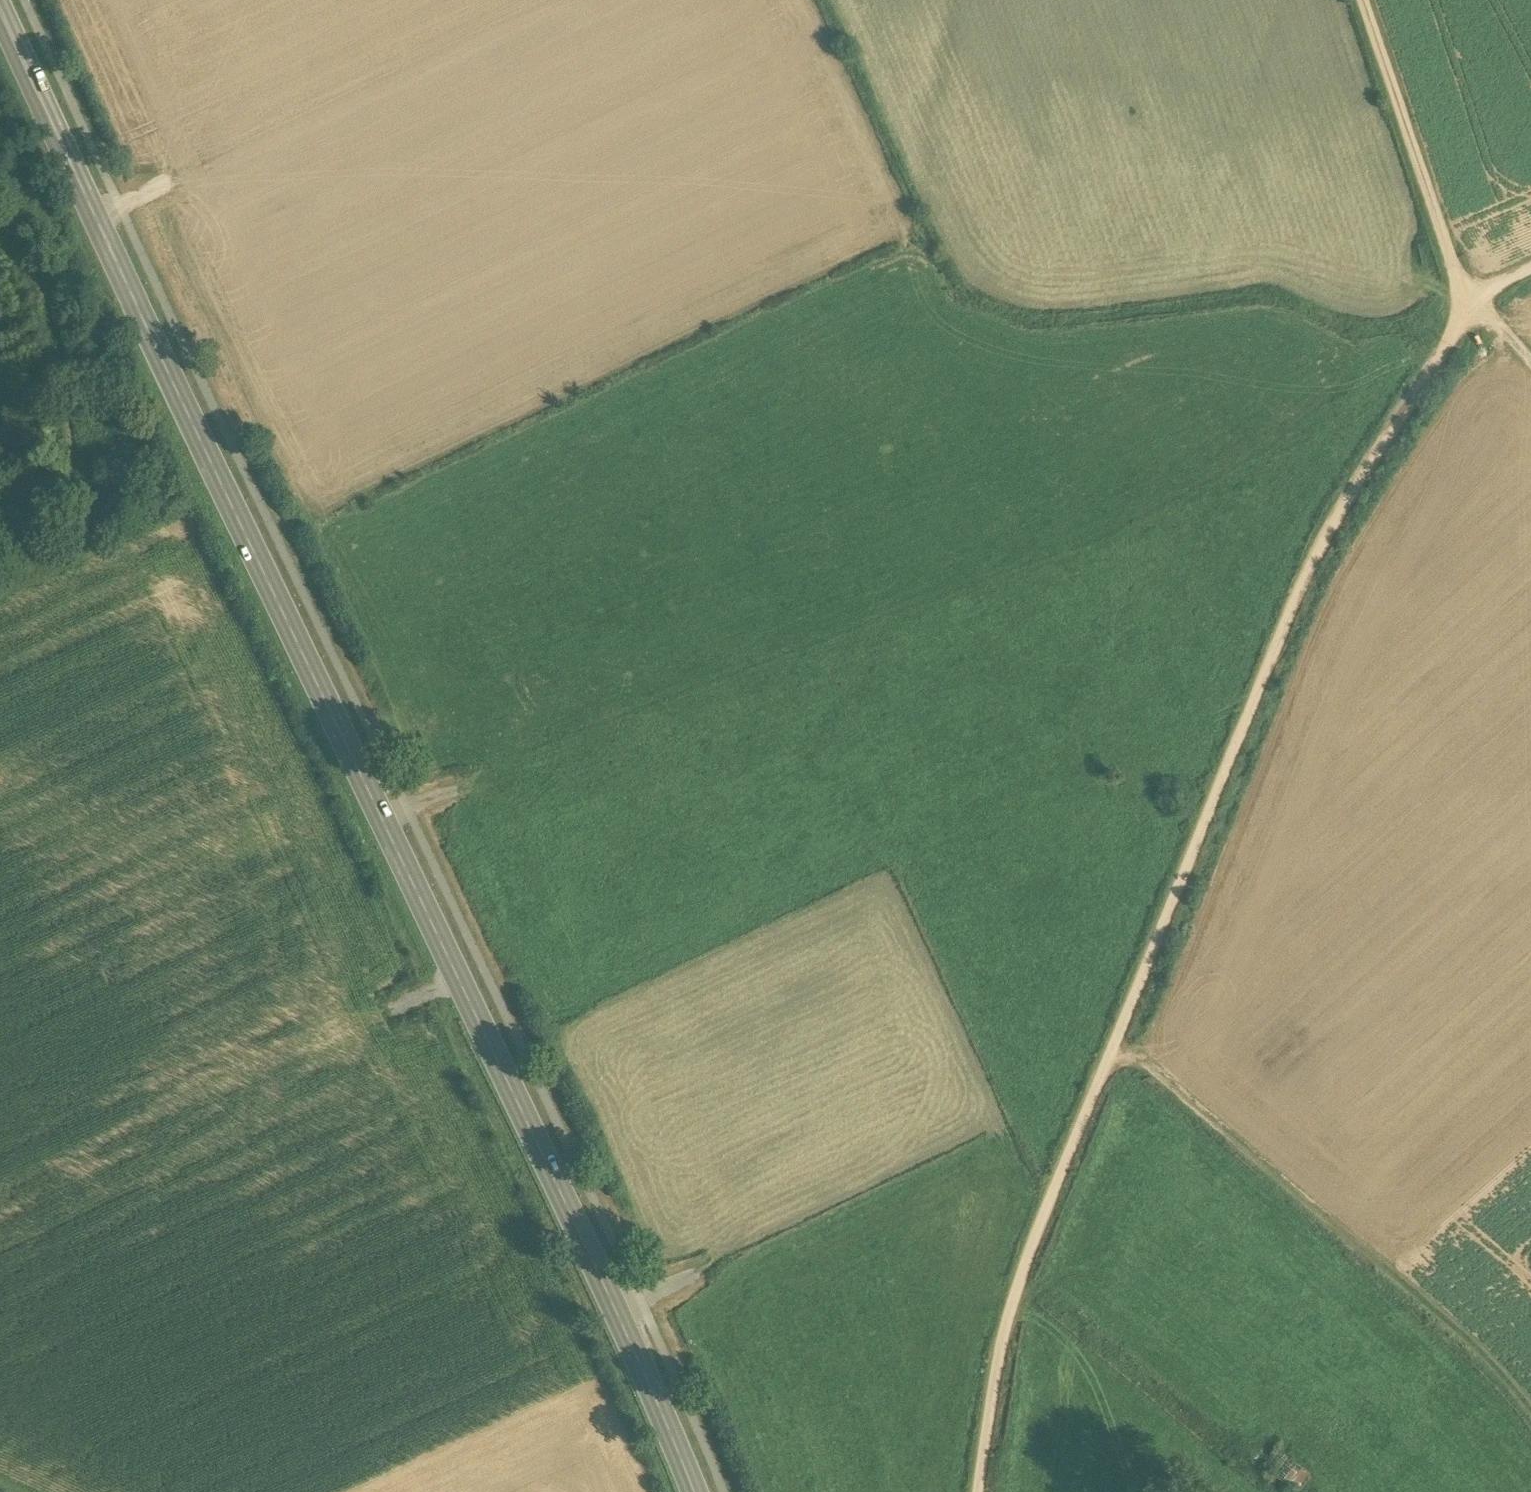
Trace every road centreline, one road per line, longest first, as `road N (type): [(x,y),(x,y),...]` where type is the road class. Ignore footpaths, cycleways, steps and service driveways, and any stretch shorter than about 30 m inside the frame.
road 1 (secondary): [(694,1491),(530,1119),(169,367),(5,0)]
road 2 (track): [(1530,291),(1490,321),(1435,395),(1324,576),(1121,1059),(1027,1306),(999,1491)]
road 3 (track): [(1121,1059),(1510,1388),(1530,1416)]
road 4 (track): [(1368,0),(1469,302),(1530,368)]
road 5 (track): [(1270,1491),(1032,1295)]

